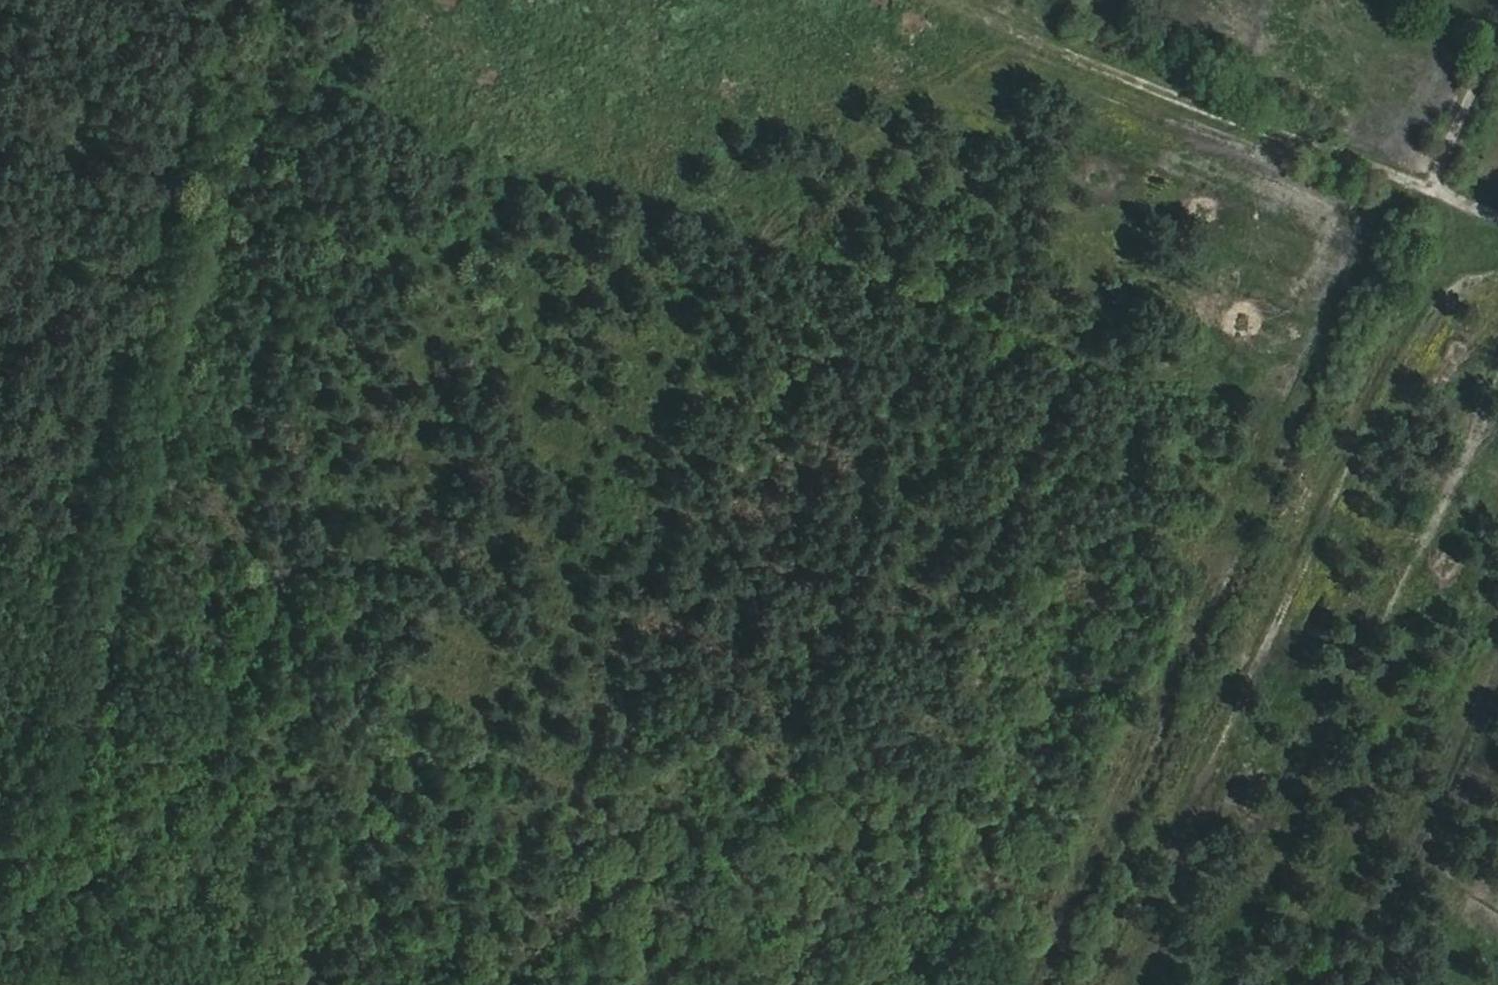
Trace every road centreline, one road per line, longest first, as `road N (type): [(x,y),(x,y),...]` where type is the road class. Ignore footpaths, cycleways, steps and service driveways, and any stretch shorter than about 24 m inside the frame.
road 1 (track): [(1497,208),(944,0)]

